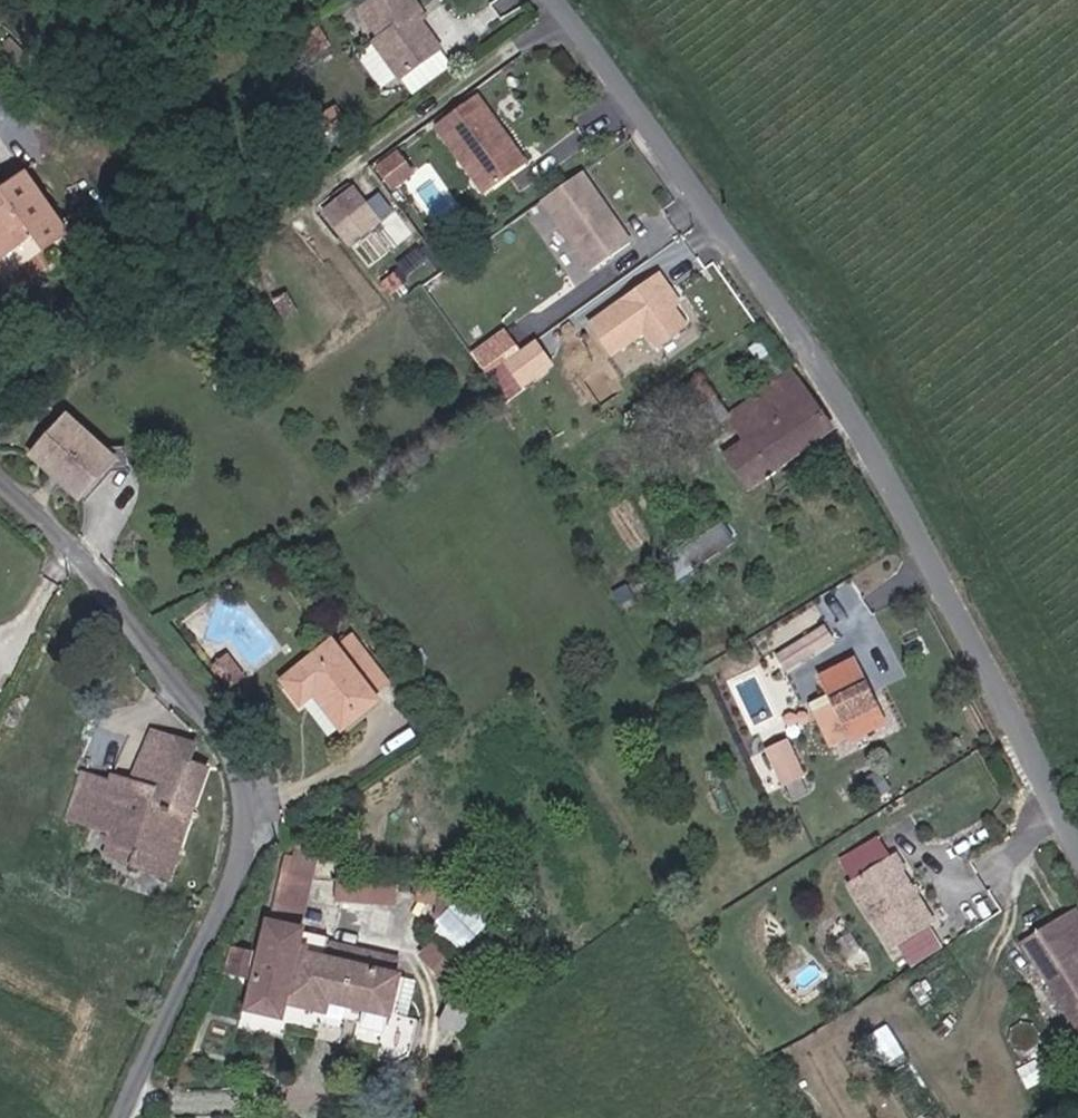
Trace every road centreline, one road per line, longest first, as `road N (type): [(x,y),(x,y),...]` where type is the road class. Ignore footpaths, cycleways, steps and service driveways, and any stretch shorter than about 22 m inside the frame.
road 1 (unclassified): [(550,0),(866,436),(1077,840)]
road 2 (unclassified): [(117,1117),(244,838),(237,754),(115,590),(0,475)]

